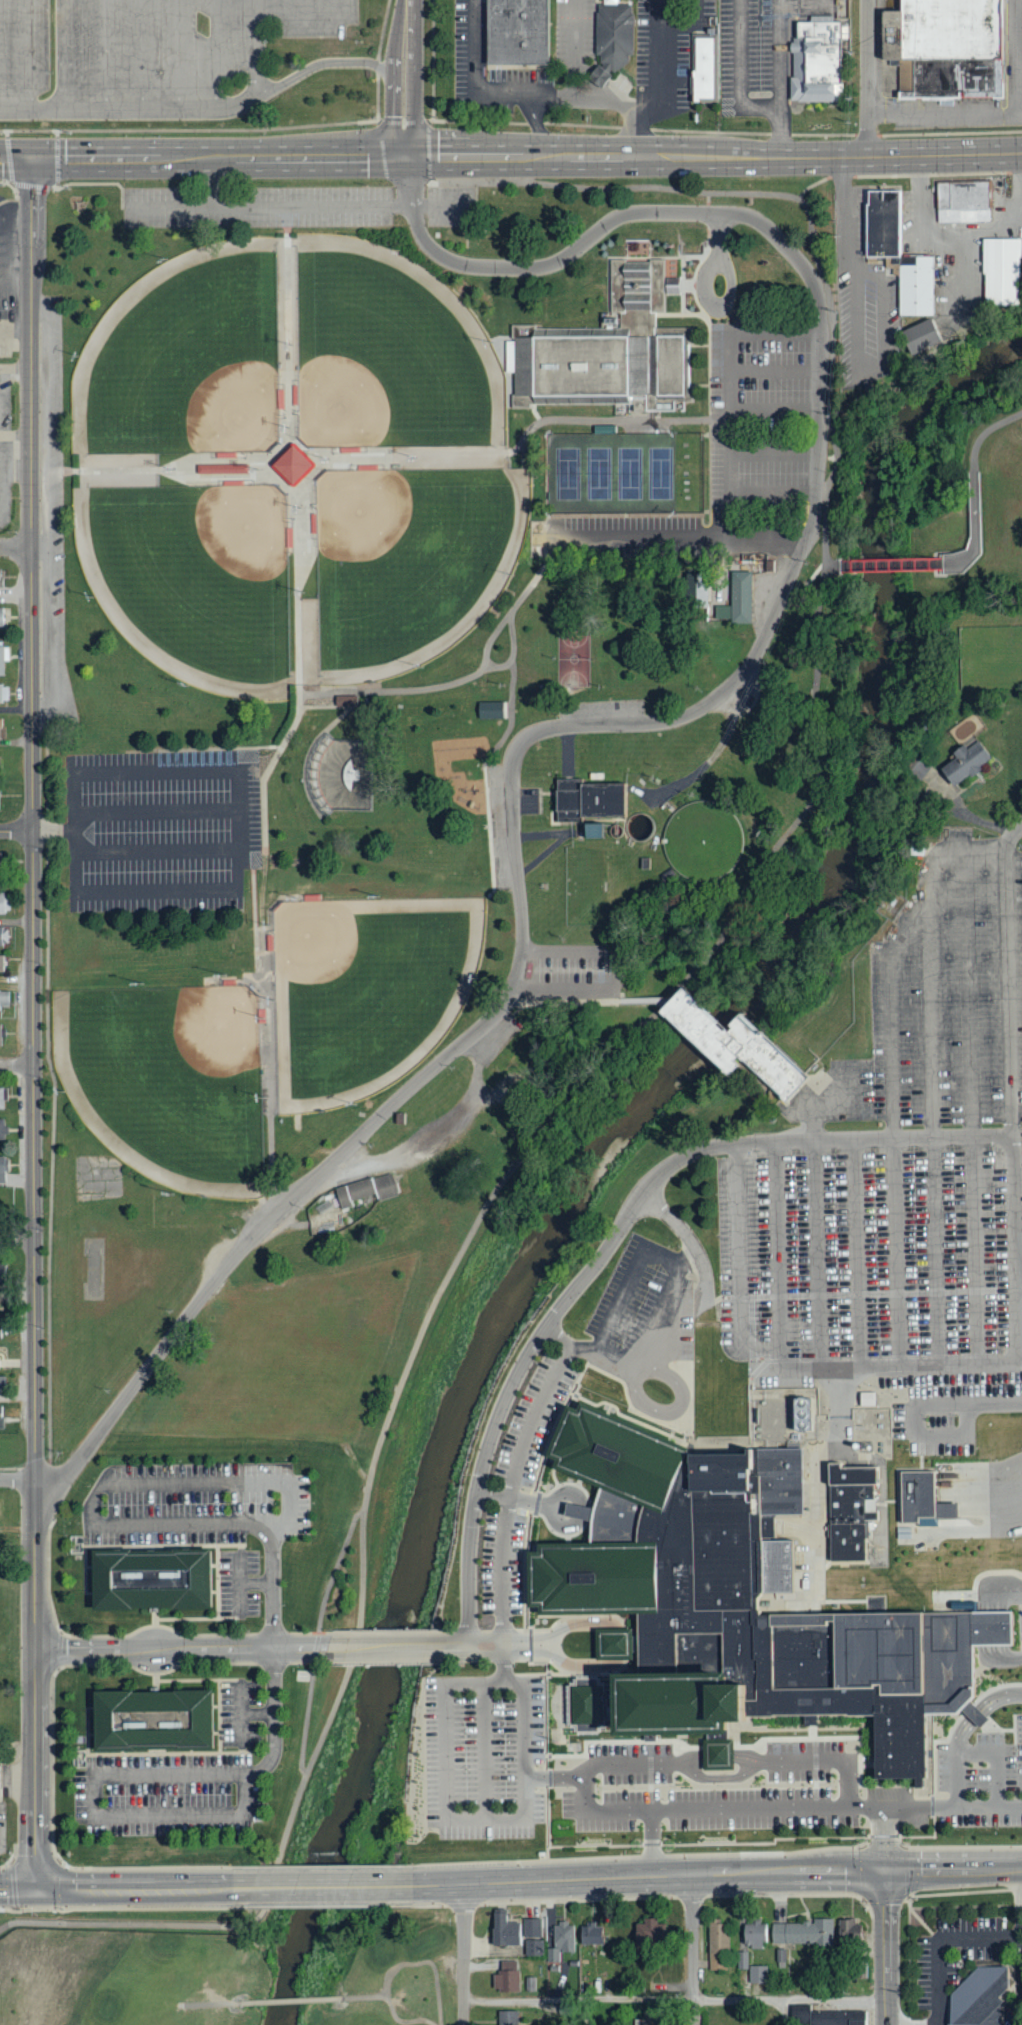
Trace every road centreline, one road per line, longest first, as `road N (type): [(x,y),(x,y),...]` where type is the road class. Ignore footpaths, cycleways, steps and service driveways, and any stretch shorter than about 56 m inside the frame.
road 1 (tertiary): [(36,1887),(32,159)]
road 2 (residential): [(510,787),(522,740),(549,727),(686,715),(742,674),(766,634),(816,504),(822,331),(813,280),(746,213),(633,211),(610,219),(562,260),(477,265),(443,257),(421,236),(406,158)]
road 3 (residential): [(36,1480),(67,1480),(228,1265),(513,987),(522,938),(510,787)]
road 4 (secondary): [(406,158),(1021,153)]
road 5 (tertiary): [(888,1874),(413,1887)]
road 6 (secondary): [(0,159),(406,158)]
road 7 (residential): [(37,1651),(304,1647)]
road 8 (tertiary): [(236,1887),(0,1888)]
road 9 (tertiary): [(413,1887),(236,1887)]
road 10 (tertiary): [(411,0),(406,158)]
road 11 (residential): [(869,158),(869,0)]
road 12 (tertiary): [(888,2024),(888,1874)]
road 13 (residential): [(693,2024),(693,1875)]
road 14 (residential): [(304,1647),(447,1648)]
road 15 (residential): [(464,2024),(466,1886)]
road 16 (tertiary): [(1021,1873),(888,1874)]

